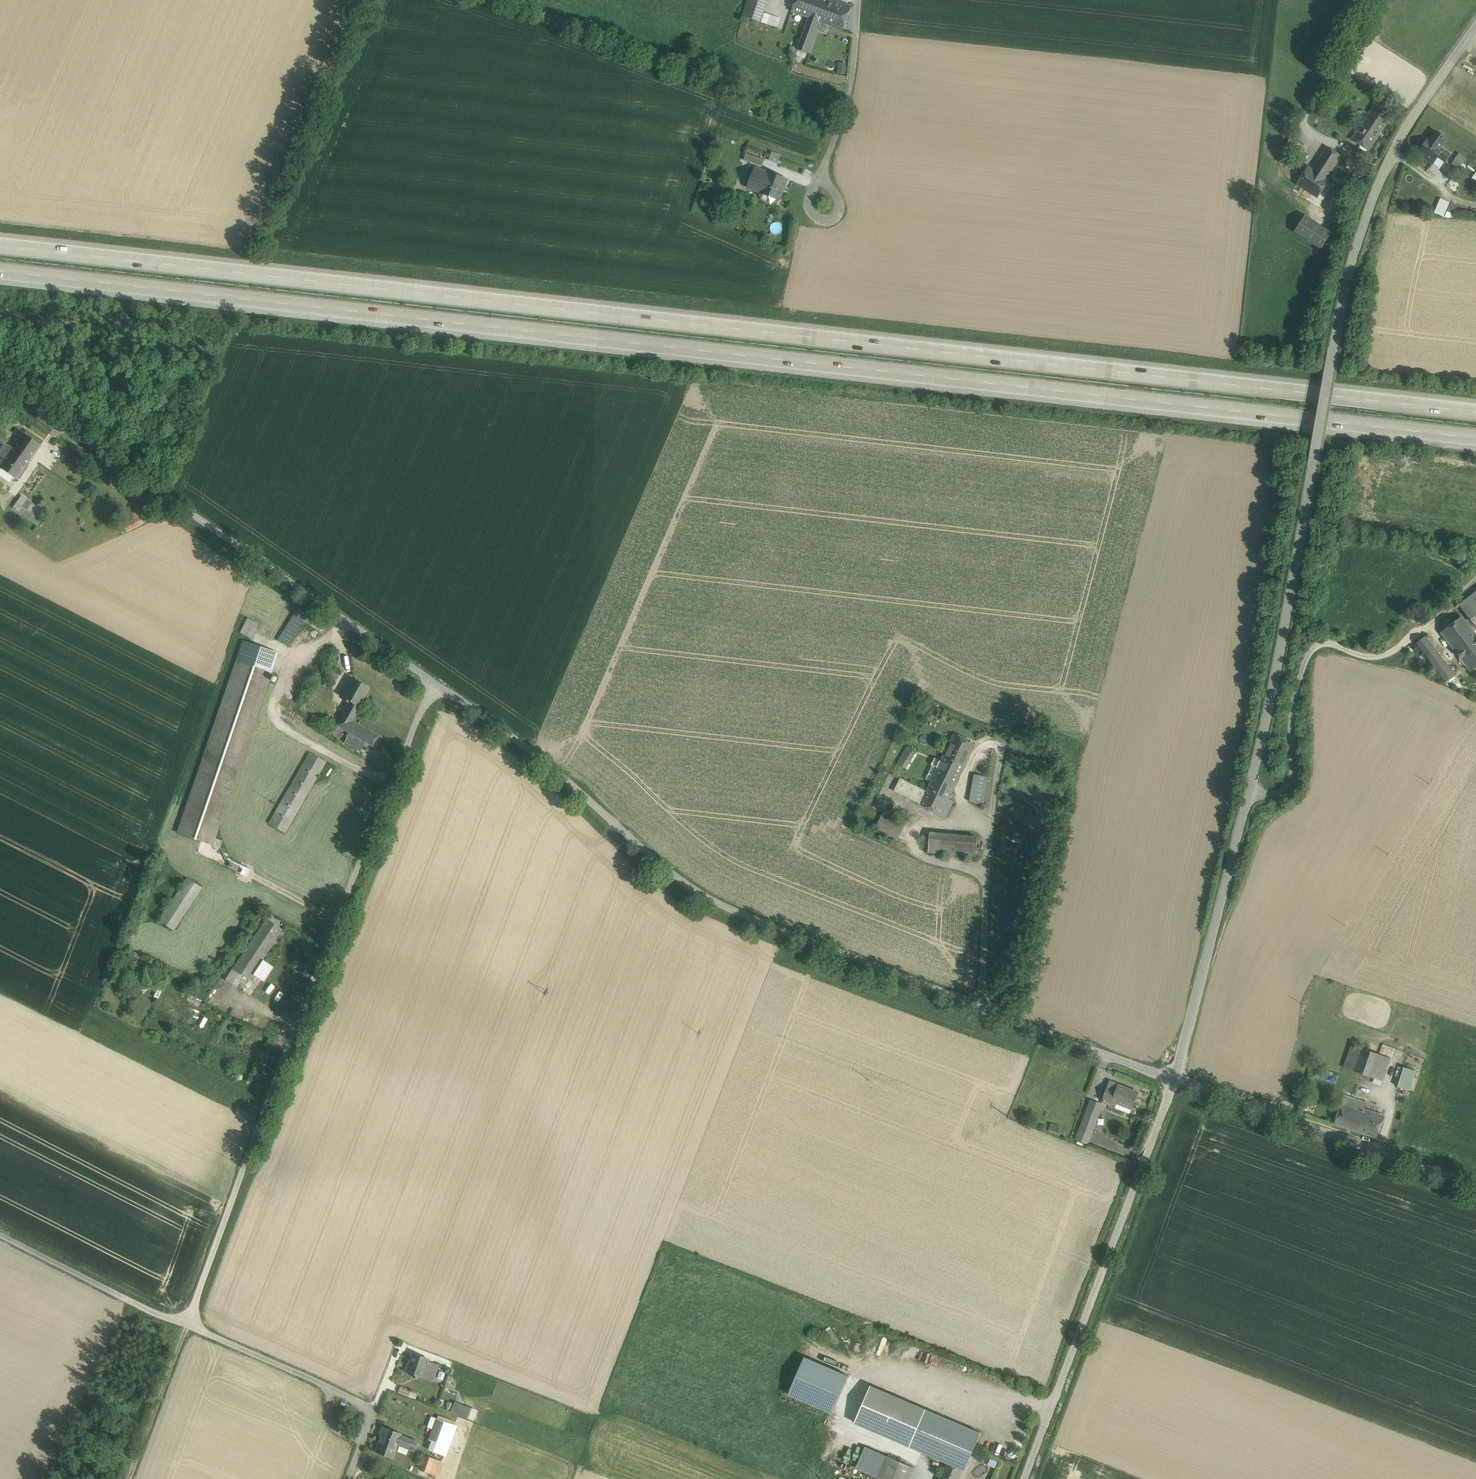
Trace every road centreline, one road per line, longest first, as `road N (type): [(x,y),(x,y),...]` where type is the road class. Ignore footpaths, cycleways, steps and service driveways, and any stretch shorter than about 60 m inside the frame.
road 1 (motorway): [(1475,412),(0,246)]
road 2 (motorway): [(0,272),(1475,438)]
road 3 (unclassified): [(0,373),(259,554),(718,904),(1175,1080)]
road 4 (unclassified): [(1345,280),(1248,793)]
road 5 (unclassified): [(1175,1080),(1027,1478)]
road 6 (unclassified): [(1248,793),(1274,794),(1291,783),(1293,687),(1309,648),(1325,642),(1364,658),(1389,656),(1475,590)]
road 7 (unclassified): [(1175,1080),(1475,1184)]
road 8 (unclassified): [(1248,793),(1175,1080)]
road 9 (track): [(860,0),(850,88),(807,205),(827,221),(839,205),(825,182)]
road 10 (residential): [(1475,31),(1406,129),(1345,280)]
road 11 (track): [(1375,0),(1299,130),(1345,150),(1350,174),(1332,208)]

